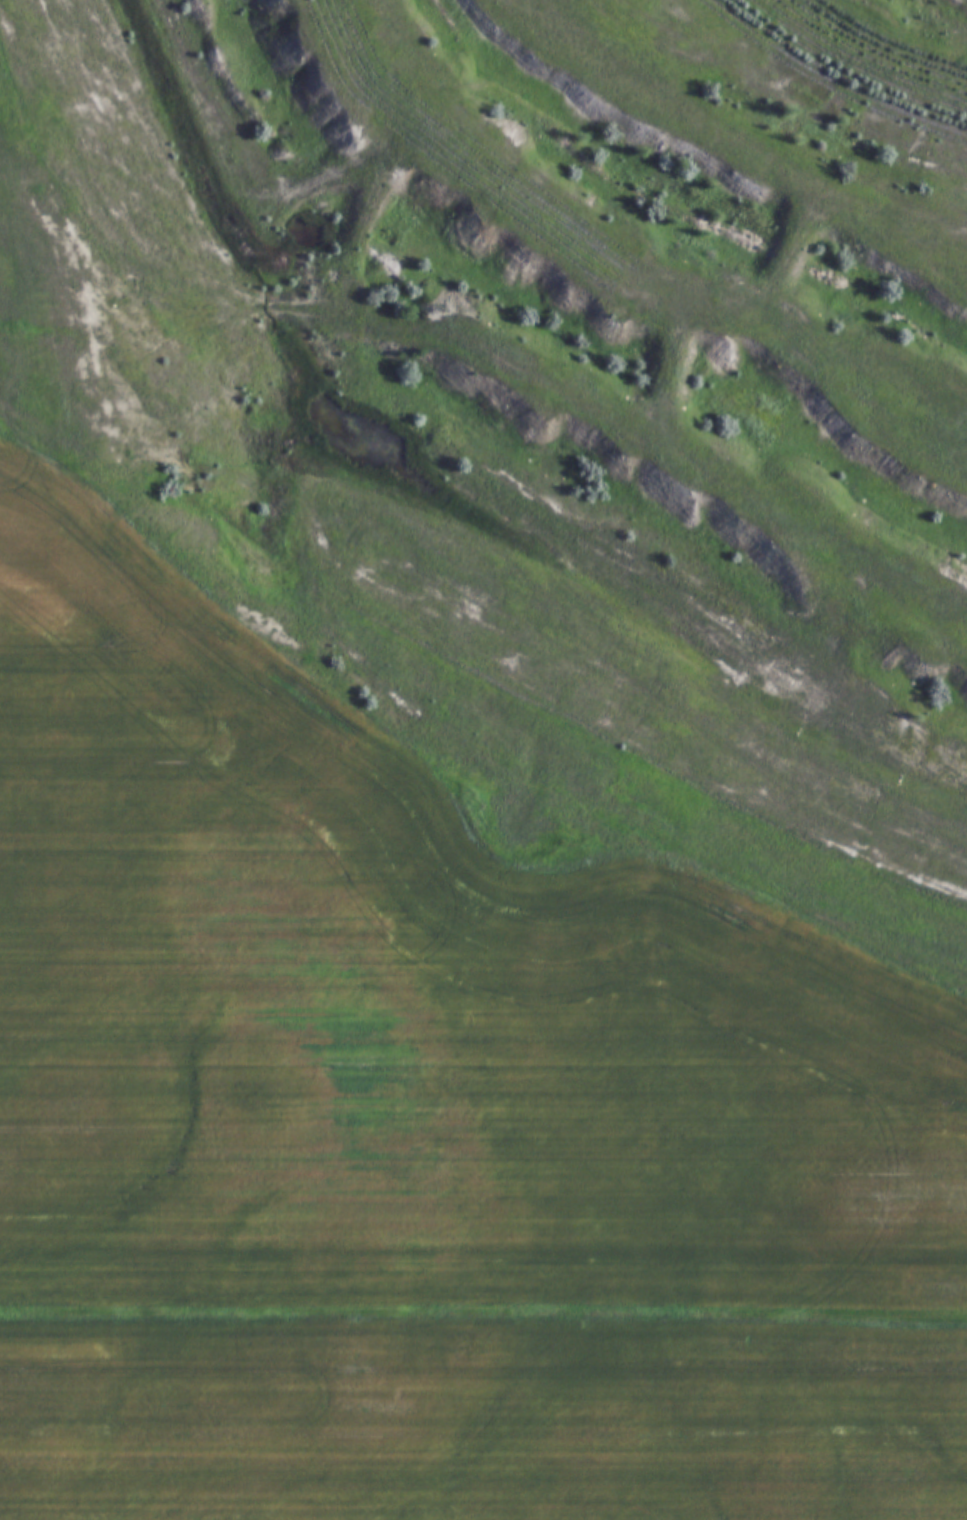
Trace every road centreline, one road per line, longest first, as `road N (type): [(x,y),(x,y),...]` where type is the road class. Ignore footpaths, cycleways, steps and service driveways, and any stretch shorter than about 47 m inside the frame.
road 1 (track): [(0,43),(43,150),(90,229),(155,312),(250,405)]

